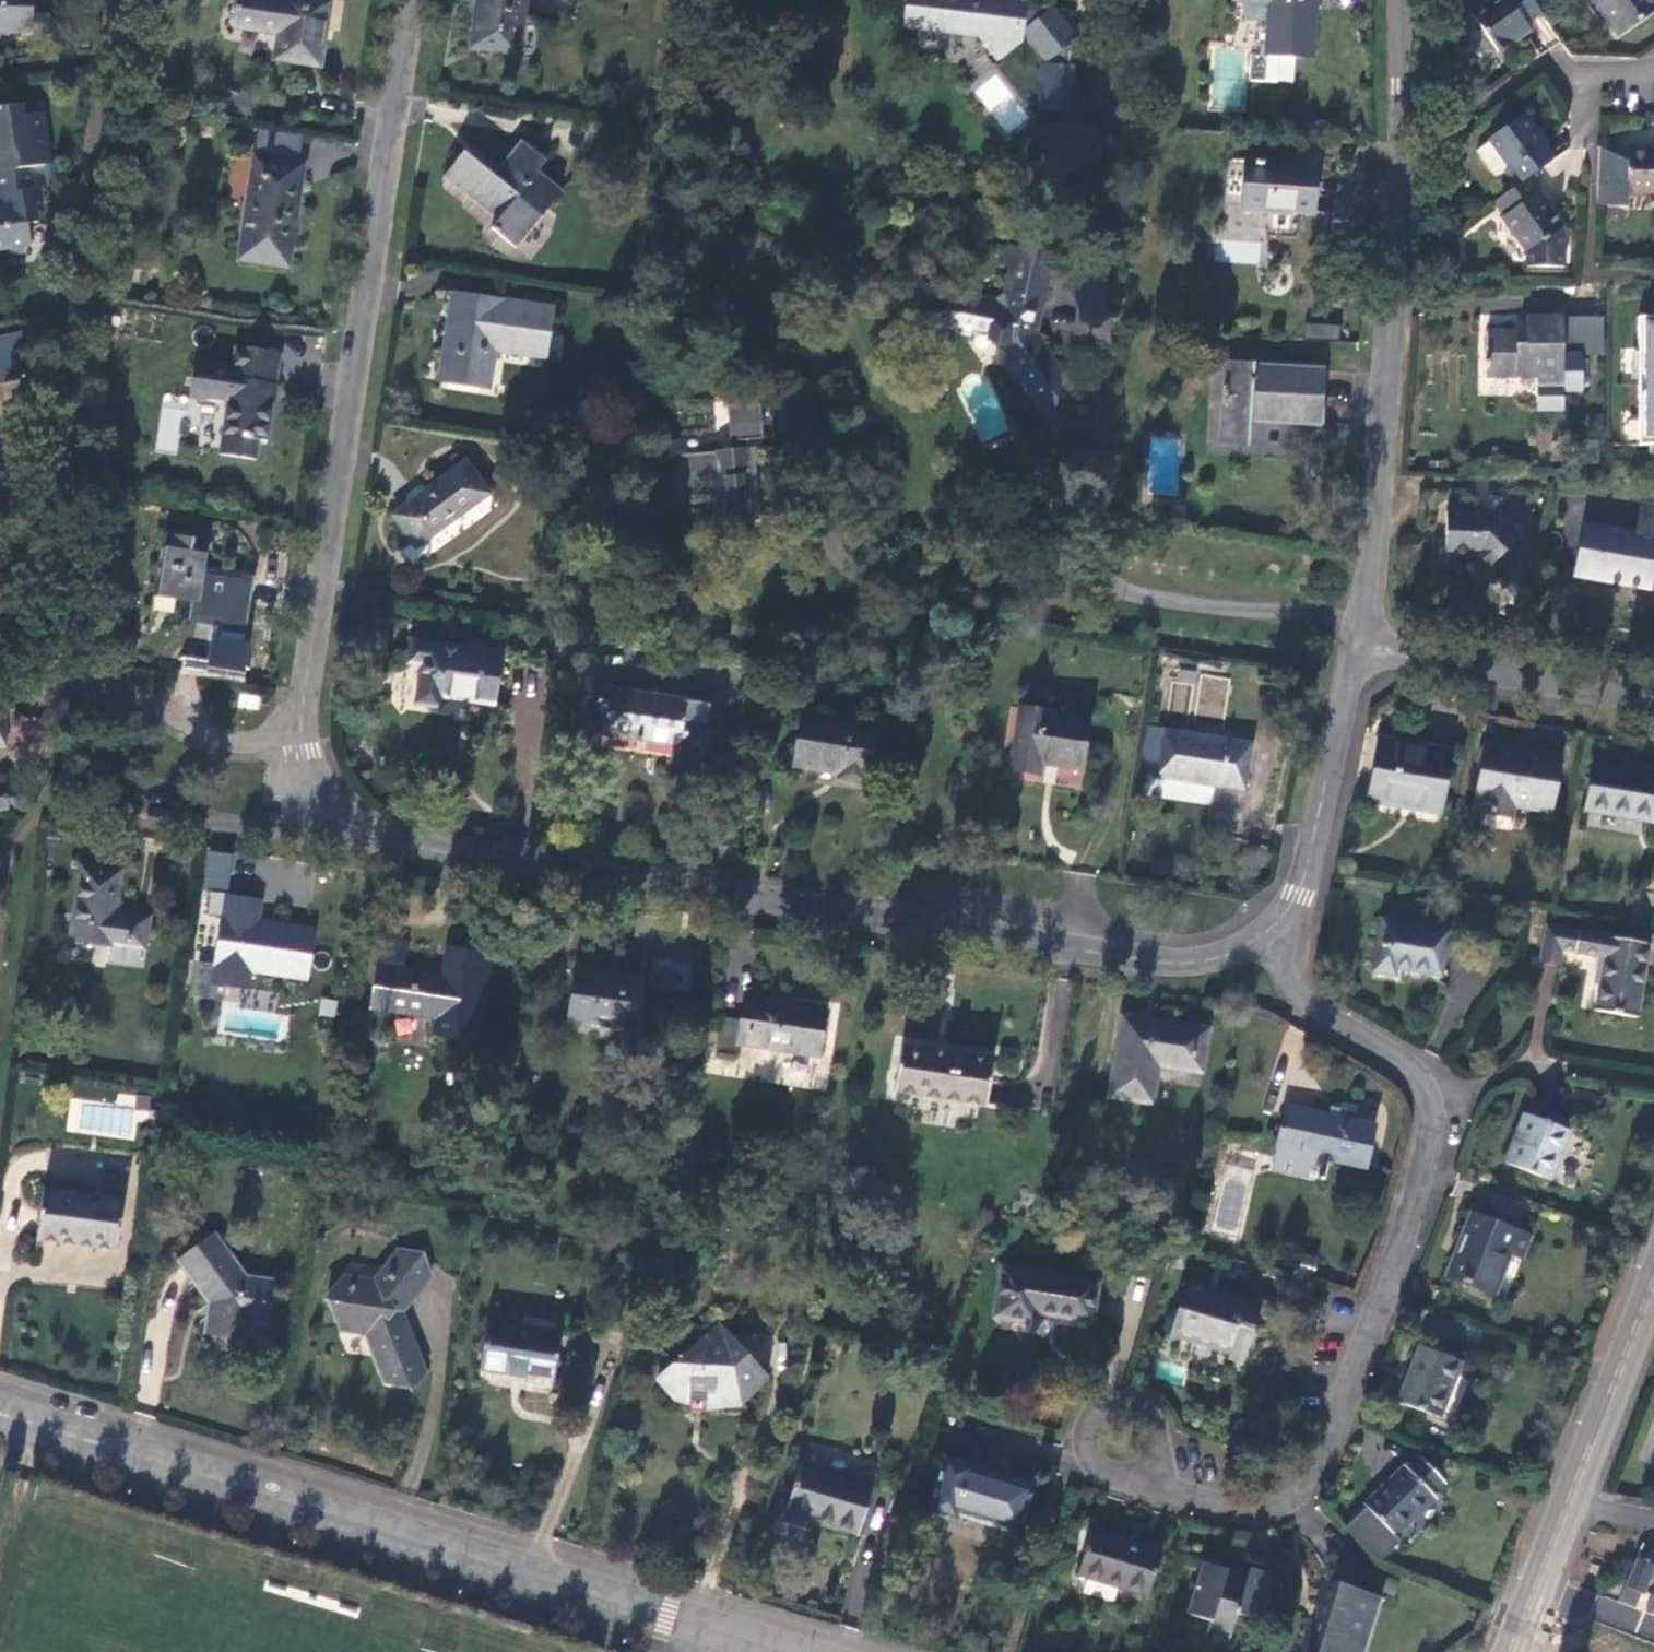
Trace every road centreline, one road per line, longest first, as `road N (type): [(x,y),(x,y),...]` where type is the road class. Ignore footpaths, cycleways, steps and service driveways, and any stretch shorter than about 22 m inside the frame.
road 1 (residential): [(301,731),(307,767),(327,802),(363,831),(404,845),(1164,963),(1217,958),(1262,935)]
road 2 (residential): [(1119,1442),(1144,1482),(1242,1507),(1275,1504),(1308,1482),(1358,1365),(1422,1169),(1430,1108),(1410,1066),(1307,1006),(1262,935)]
road 3 (tertiary): [(782,1651),(0,1413)]
road 4 (residential): [(408,0),(301,731)]
road 5 (residential): [(1355,646),(1382,439),(1402,0)]
road 6 (residential): [(0,690),(88,685),(231,743),(301,731)]
road 7 (residential): [(1262,935),(1303,879),(1355,646)]
road 8 (residential): [(1653,701),(1355,646)]
road 9 (tertiary): [(1567,1506),(1653,1282)]
road 10 (residential): [(1653,1625),(1535,1592)]

